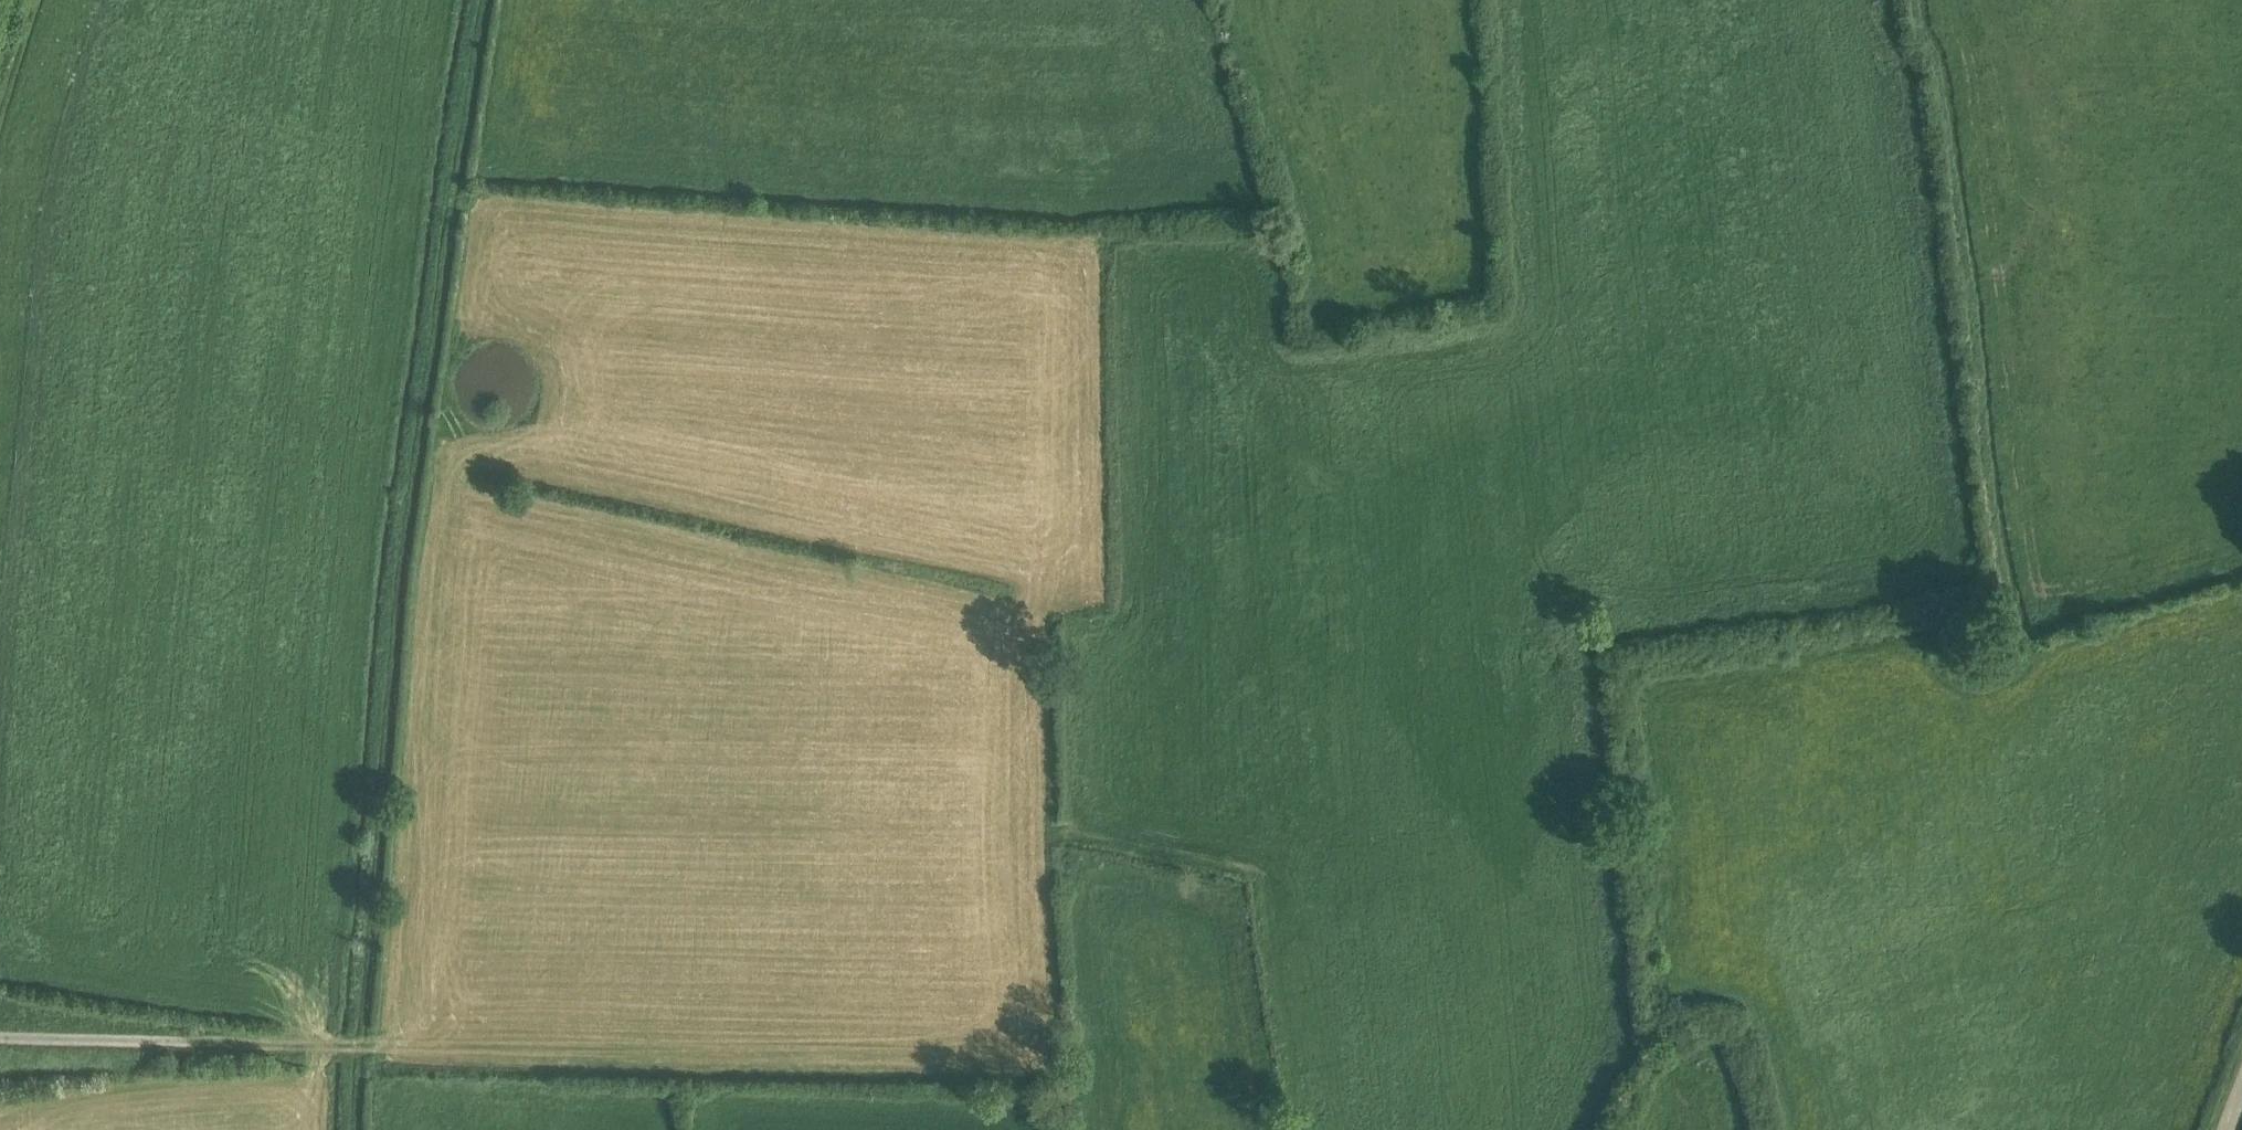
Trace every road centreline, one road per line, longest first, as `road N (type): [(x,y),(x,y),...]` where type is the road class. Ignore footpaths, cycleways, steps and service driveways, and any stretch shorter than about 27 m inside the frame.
road 1 (unclassified): [(336,1046),(0,1035)]
road 2 (track): [(0,133),(40,0)]

